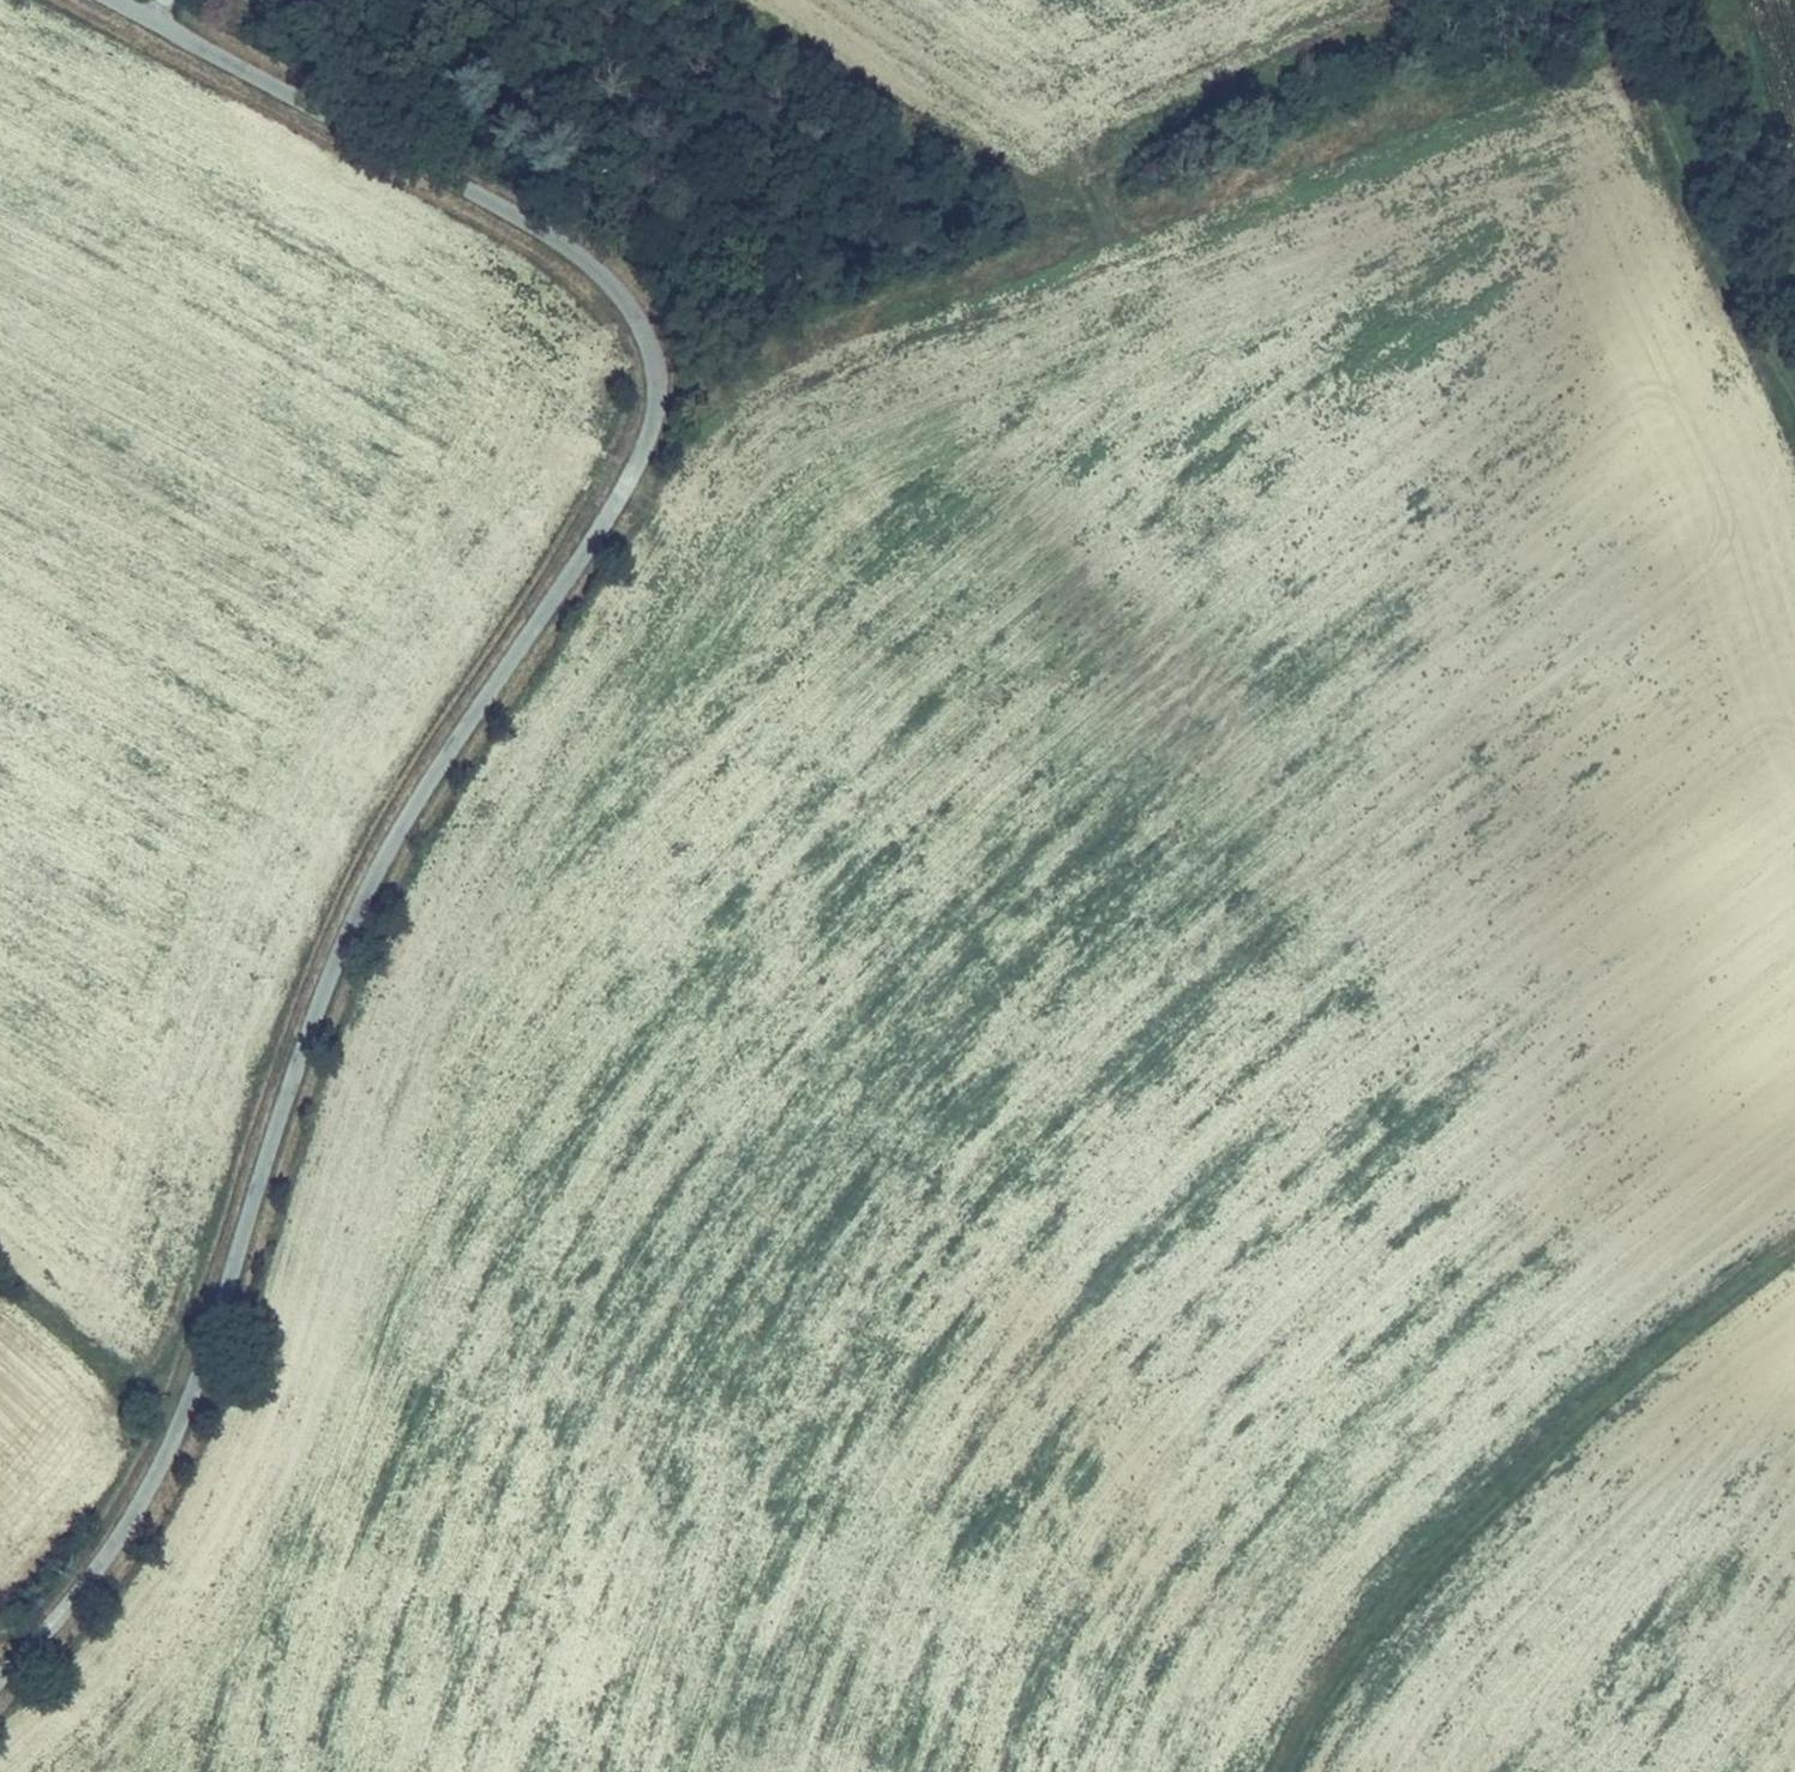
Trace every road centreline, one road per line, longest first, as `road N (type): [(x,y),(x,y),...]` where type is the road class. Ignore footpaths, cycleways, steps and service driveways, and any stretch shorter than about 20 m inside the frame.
road 1 (unclassified): [(130,0),(508,203),(589,256),(631,300),(657,384),(645,436),(597,526),(415,796),(360,896),(313,1010),(190,1398),(73,1591),(0,1664)]
road 2 (track): [(1303,1771),(1369,1639),(1527,1467),(1678,1333),(1794,1248)]
road 3 (track): [(1794,383),(1738,282),(1642,0)]

